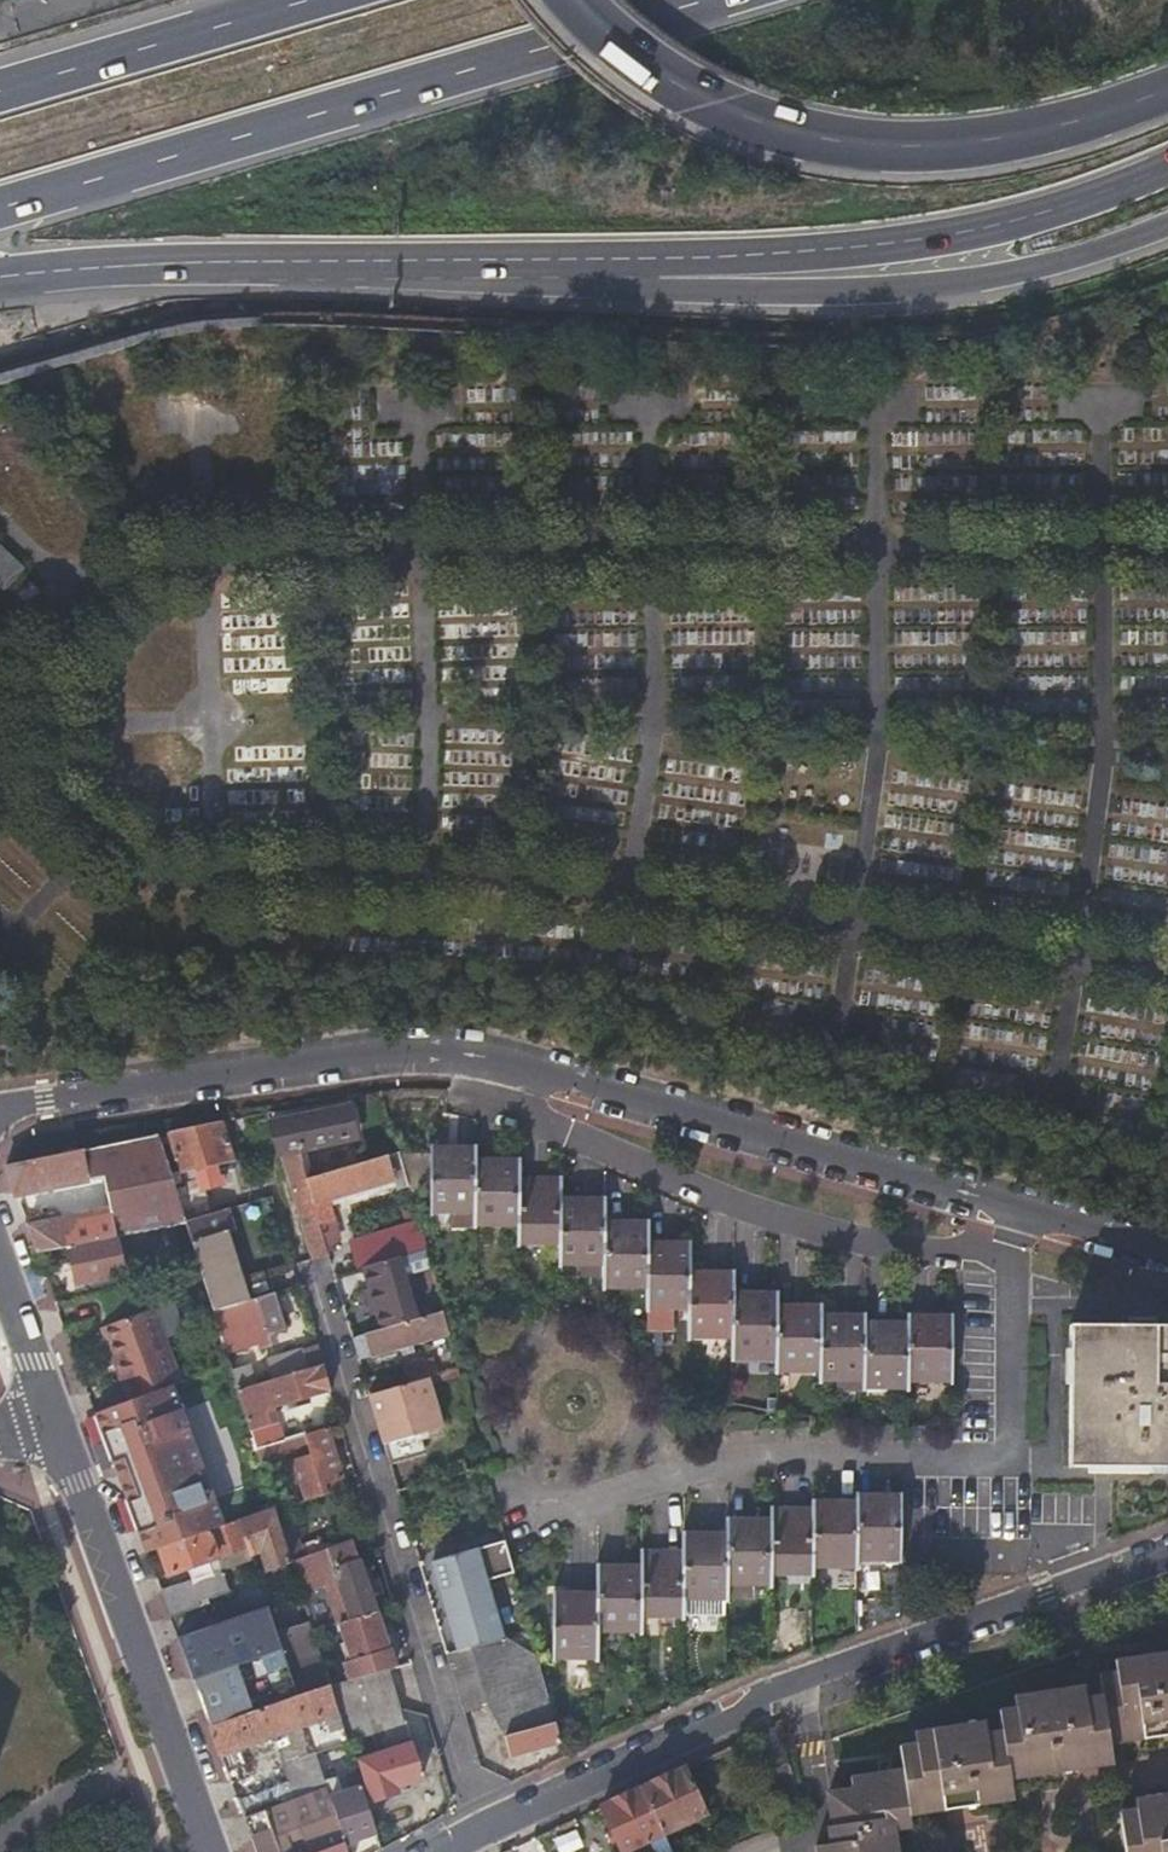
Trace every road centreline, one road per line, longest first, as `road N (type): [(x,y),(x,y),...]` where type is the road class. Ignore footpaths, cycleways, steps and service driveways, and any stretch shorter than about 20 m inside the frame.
road 1 (motorway): [(0,212),(717,0)]
road 2 (residential): [(480,1835),(803,1683),(1167,1554)]
road 3 (motorway): [(0,279),(128,266),(630,270)]
road 4 (residential): [(1053,1220),(966,1247),(900,1250),(792,1226),(532,1122),(478,1063)]
road 5 (motorway): [(593,0),(671,75),(758,125),(882,151),(1029,135),(1167,92)]
road 6 (residential): [(1053,1220),(478,1063)]
road 7 (residential): [(480,1835),(314,1278)]
road 8 (motorway): [(630,270),(916,245),(1003,226),(1167,170)]
road 9 (motorway): [(630,270),(692,291),(934,291),(1021,275),(1167,230)]
road 10 (residential): [(478,1063),(380,1054),(46,1102),(0,1116)]
road 11 (residential): [(211,1851),(53,1418)]
road 12 (motorway): [(311,0),(0,91)]
road 13 (residential): [(53,1418),(0,1269)]

